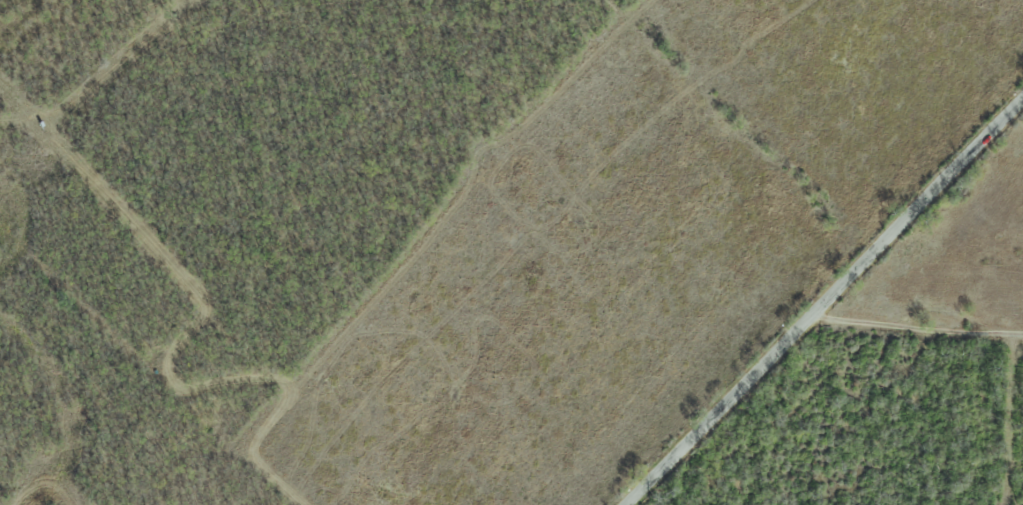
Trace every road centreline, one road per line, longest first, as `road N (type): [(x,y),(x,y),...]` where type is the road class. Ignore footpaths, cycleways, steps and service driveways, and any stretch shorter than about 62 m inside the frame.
road 1 (residential): [(626,504),(1022,95)]

